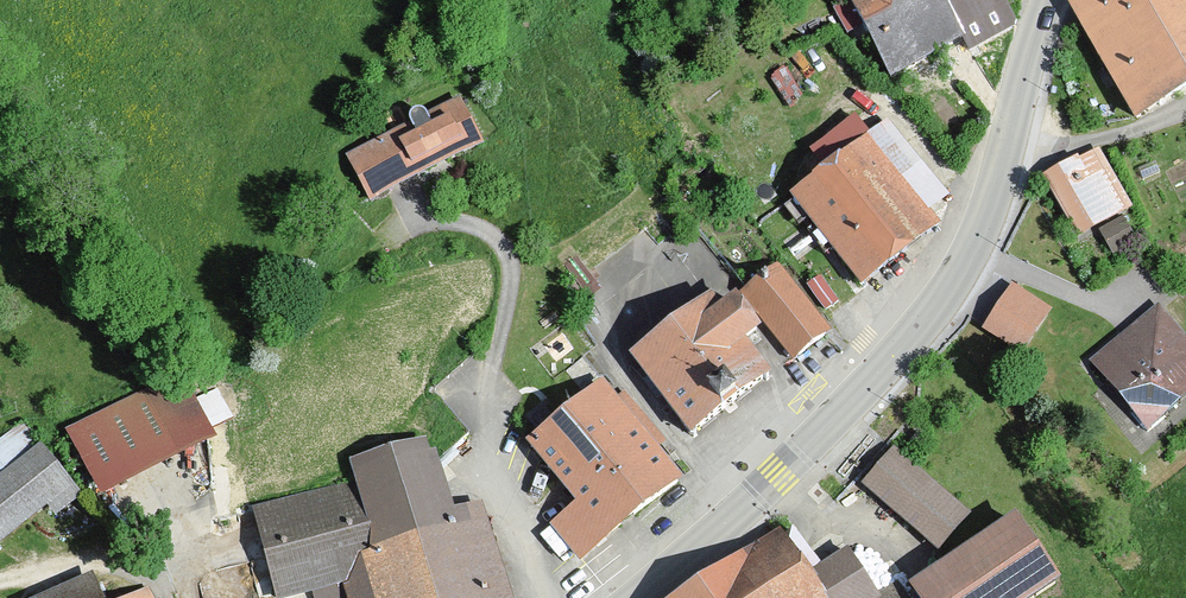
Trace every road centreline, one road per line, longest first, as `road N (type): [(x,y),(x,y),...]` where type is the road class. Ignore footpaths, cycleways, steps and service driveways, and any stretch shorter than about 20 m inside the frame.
road 1 (secondary): [(634,597),(778,473),(934,308),(994,196),(1050,0)]

